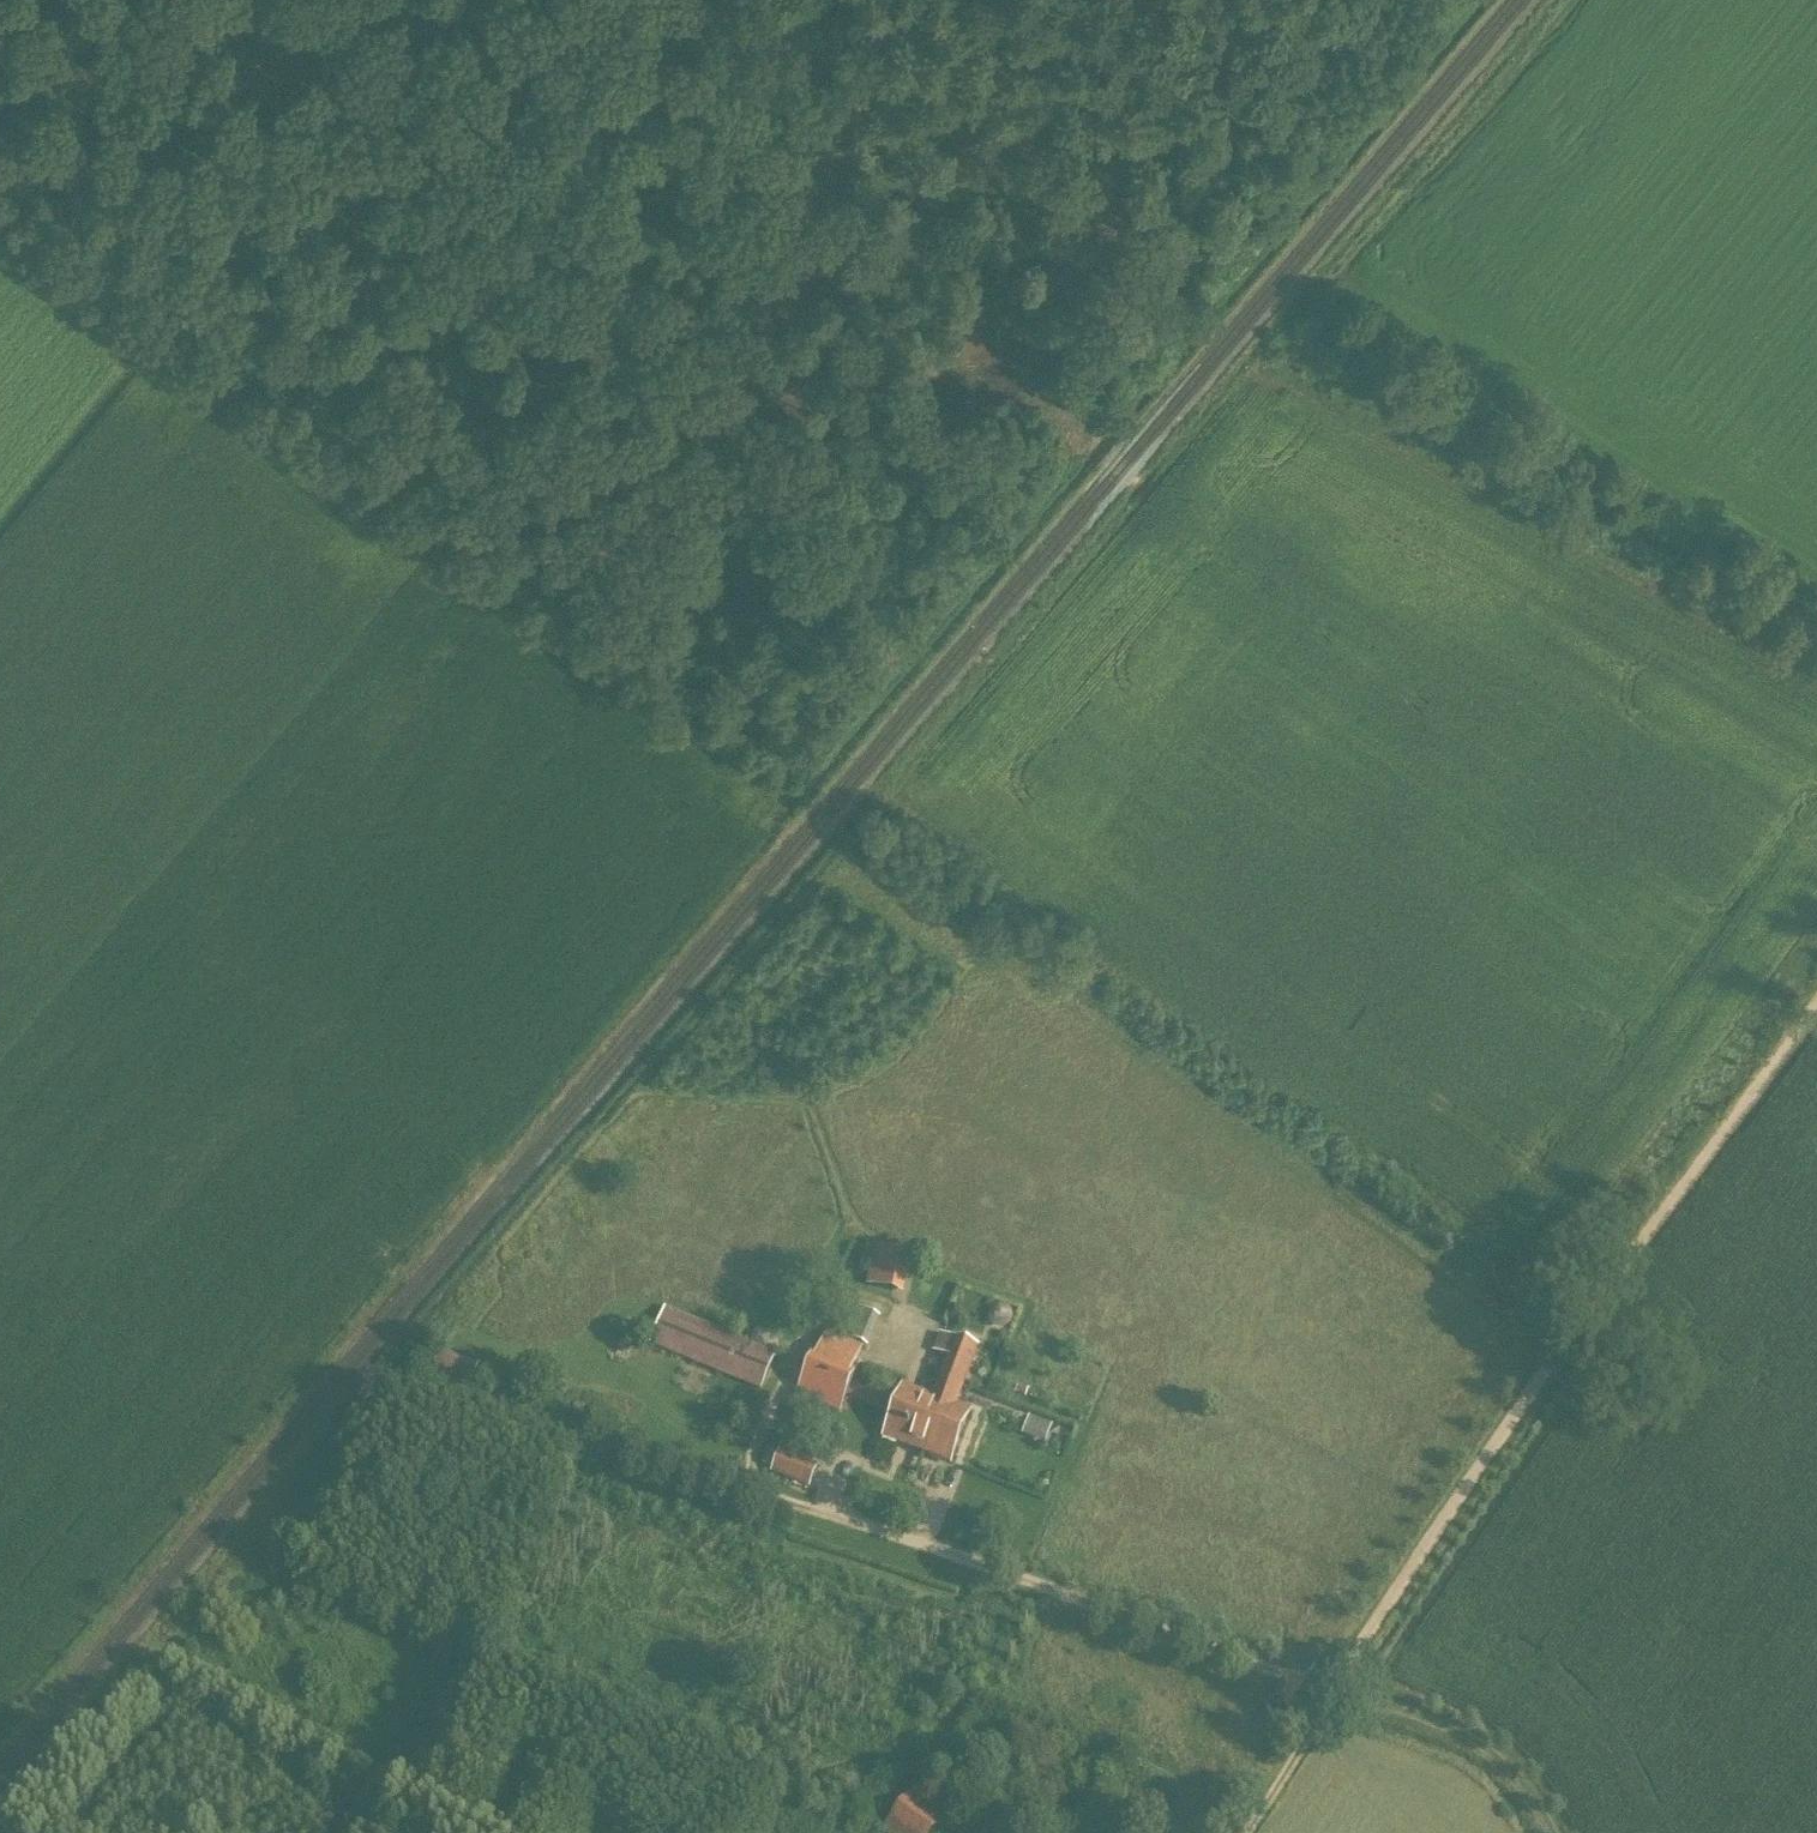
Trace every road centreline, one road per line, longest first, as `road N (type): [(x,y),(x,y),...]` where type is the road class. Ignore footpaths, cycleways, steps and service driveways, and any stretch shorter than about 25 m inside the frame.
road 1 (track): [(1555,1832),(1506,1765),(1442,1725),(746,1481),(816,1306)]
road 2 (track): [(1257,1812),(1331,1687),(1563,1346),(1816,1002)]
road 3 (track): [(170,1648),(185,1649),(429,1799)]
road 4 (track): [(0,1830),(144,1659),(170,1648)]

